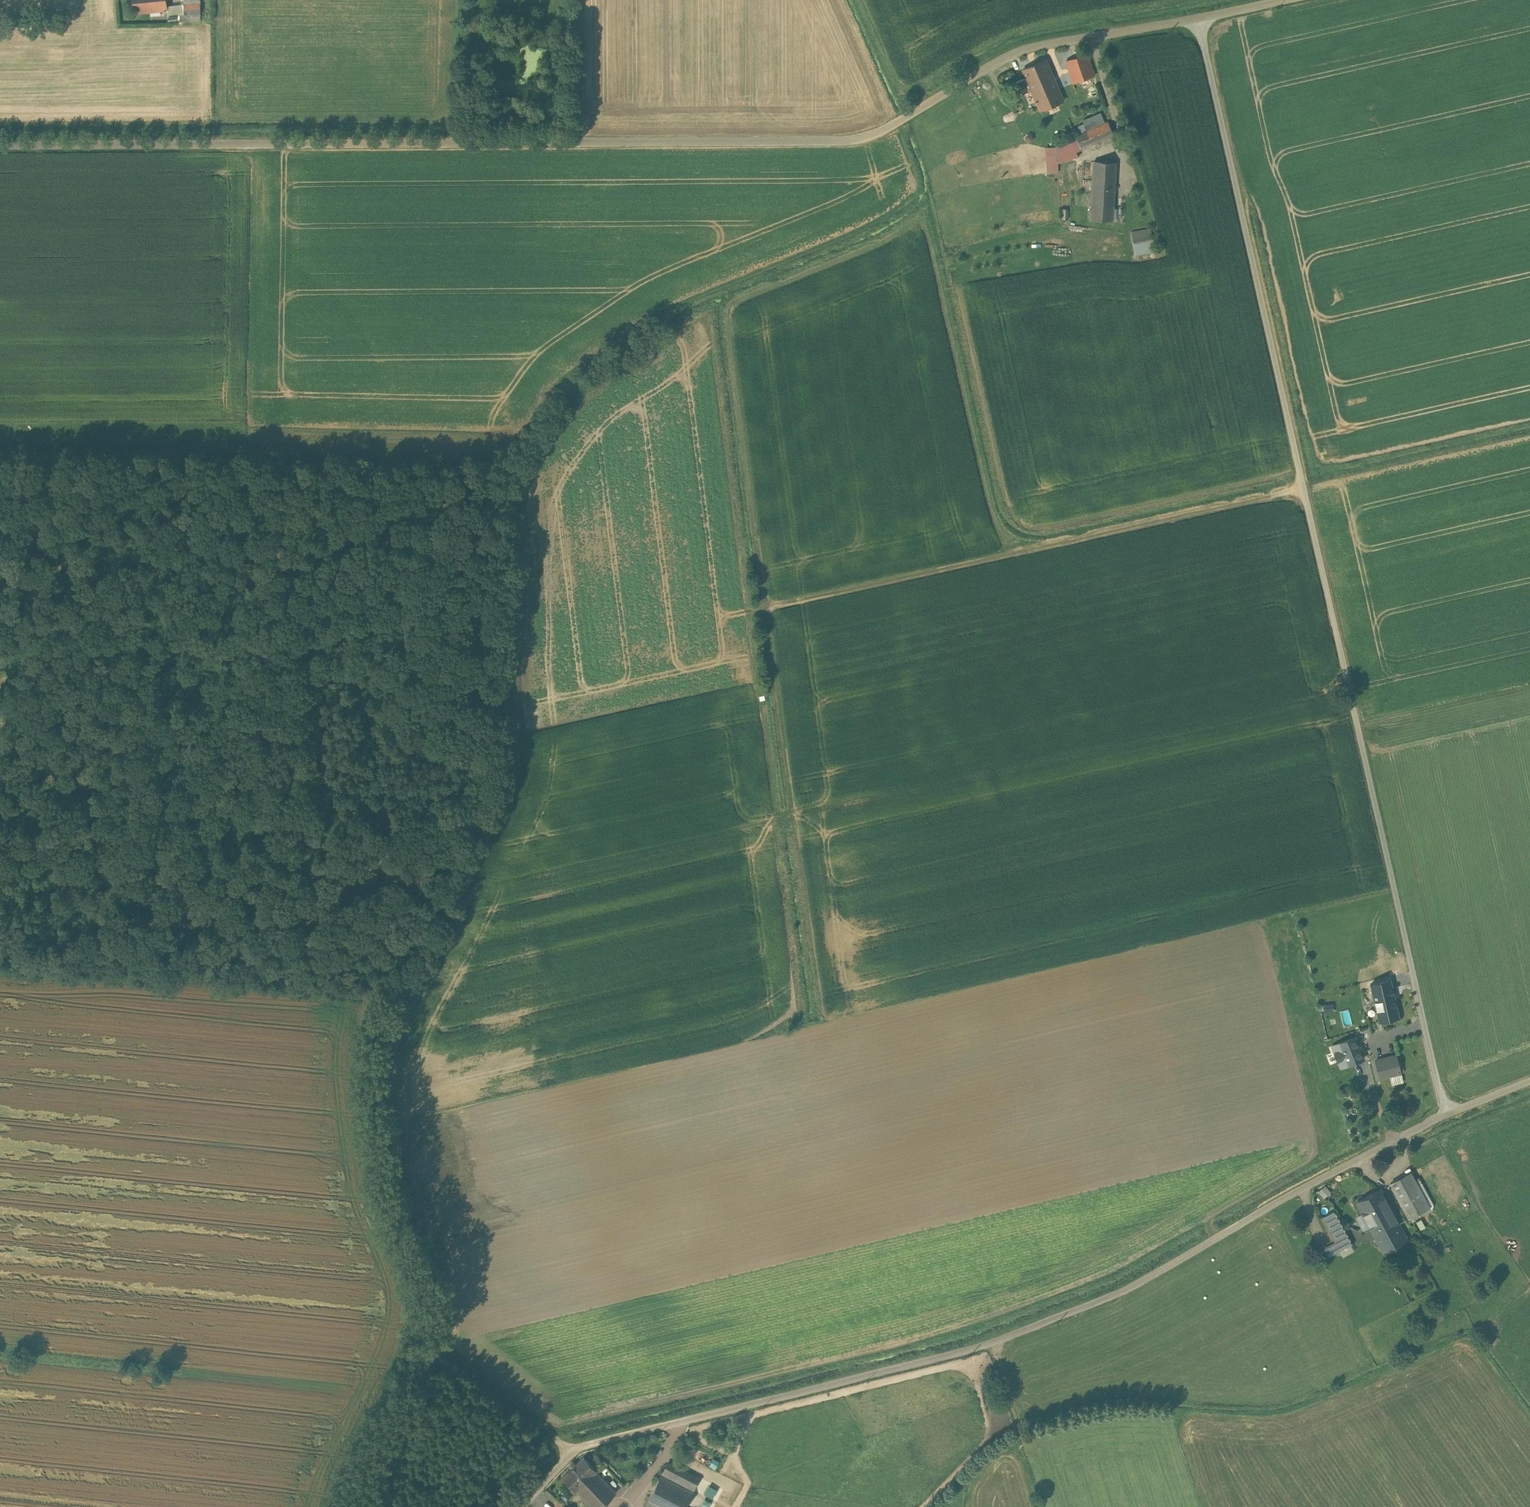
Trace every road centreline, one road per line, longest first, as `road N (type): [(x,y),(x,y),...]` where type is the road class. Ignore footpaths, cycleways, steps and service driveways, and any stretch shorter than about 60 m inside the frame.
road 1 (unclassified): [(0,146),(860,140),(1043,43),(1198,19)]
road 2 (unclassified): [(1198,19),(1446,1114)]
road 3 (unclassified): [(1446,1114),(1109,1299),(976,1347),(570,1452)]
road 4 (track): [(1305,488),(751,611)]
road 5 (track): [(520,1506),(570,1452),(414,1333)]

